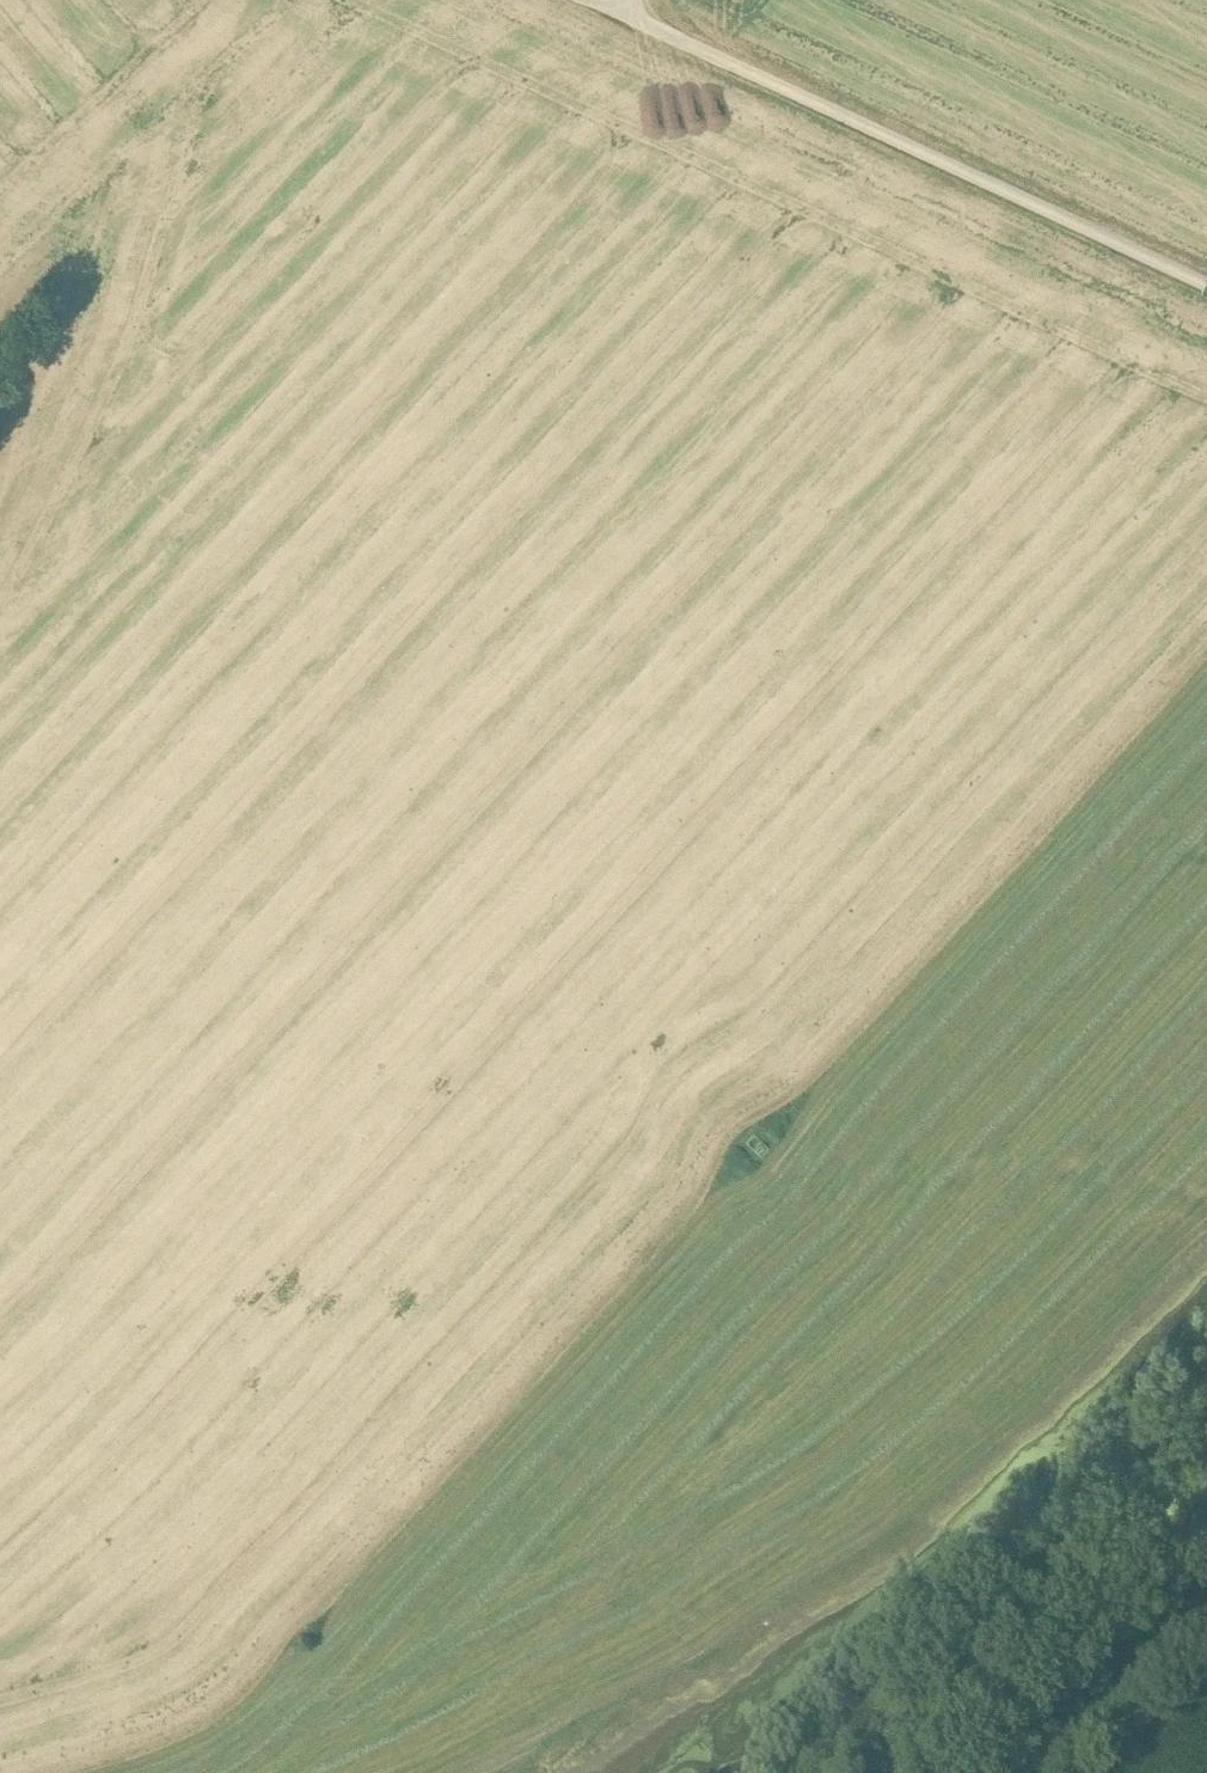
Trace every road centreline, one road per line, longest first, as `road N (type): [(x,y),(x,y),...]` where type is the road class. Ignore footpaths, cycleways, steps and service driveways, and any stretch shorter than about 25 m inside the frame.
road 1 (track): [(571,0),(1206,293)]

